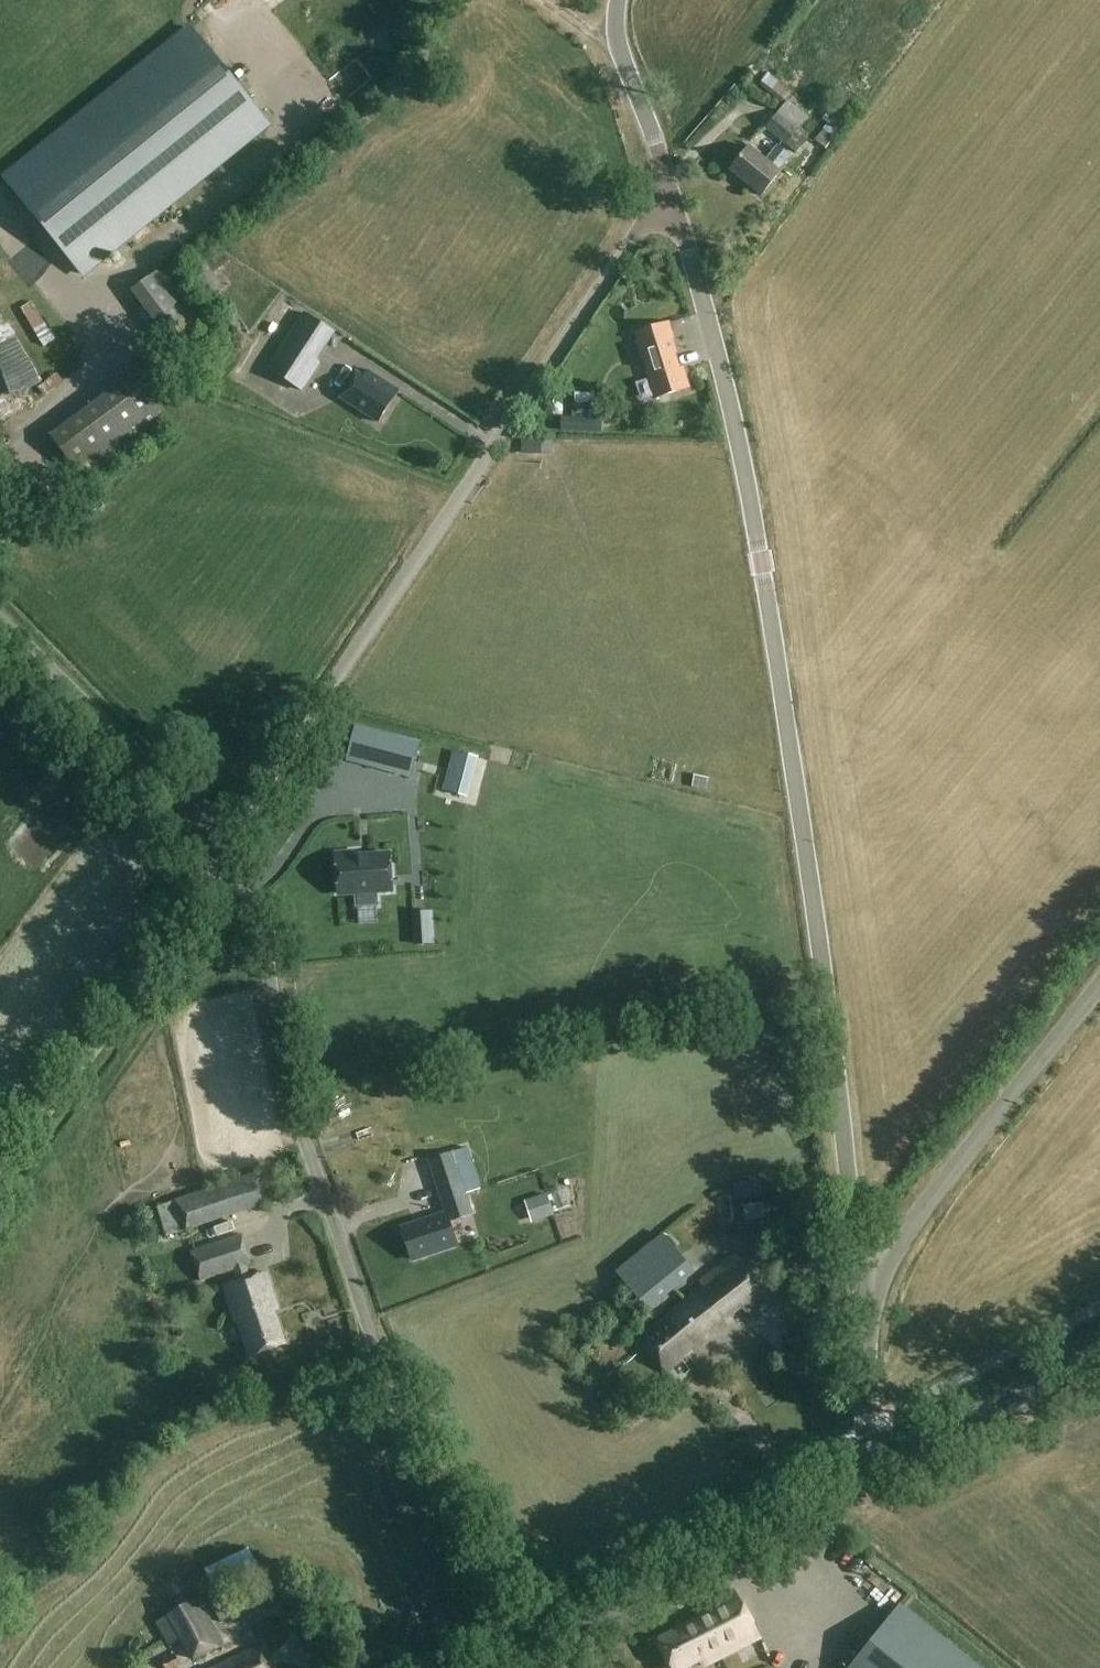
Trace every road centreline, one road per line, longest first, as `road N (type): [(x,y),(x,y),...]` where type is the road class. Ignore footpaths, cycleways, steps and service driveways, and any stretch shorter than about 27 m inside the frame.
road 1 (unclassified): [(861,1296),(758,534),(734,413),(668,185)]
road 2 (unclassified): [(519,1652),(369,1331),(288,1098),(260,934),(225,845)]
road 3 (unclassified): [(225,845),(668,185)]
road 4 (tertiary): [(519,1652),(886,1466)]
road 5 (unclassified): [(0,1172),(111,1031),(213,877),(225,845)]
road 6 (unclassified): [(861,1296),(1099,981)]
road 7 (unclassified): [(0,618),(225,845)]
road 8 (tertiary): [(886,1466),(1099,1354)]
road 9 (unclassified): [(668,185),(622,45),(622,0)]
road 10 (unclassified): [(886,1466),(869,1428),(861,1296)]

